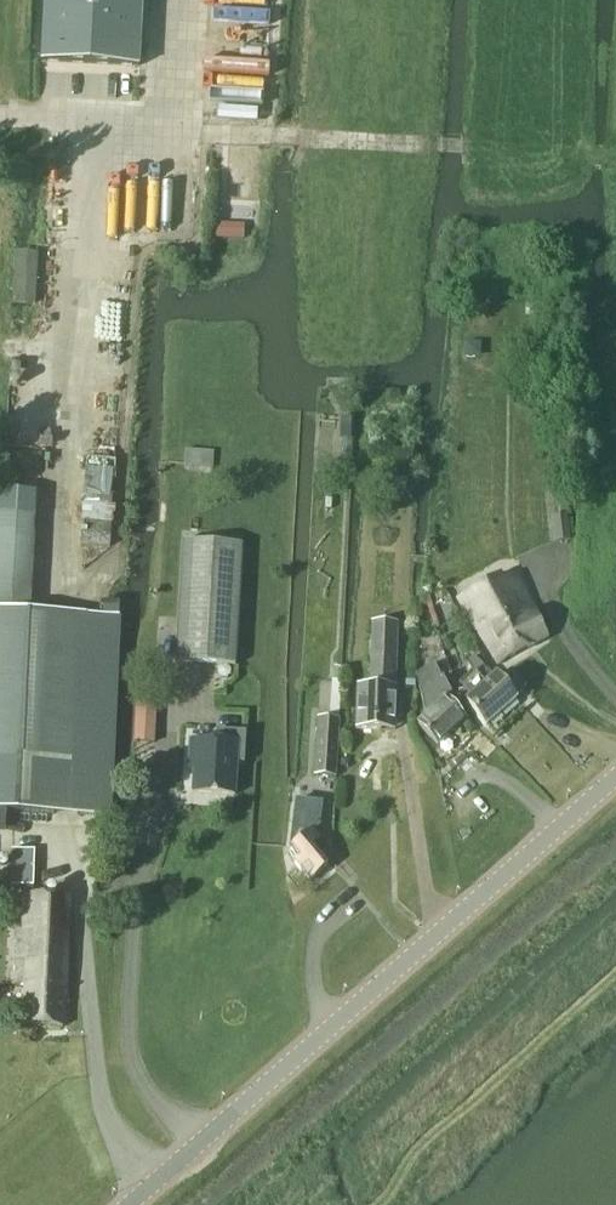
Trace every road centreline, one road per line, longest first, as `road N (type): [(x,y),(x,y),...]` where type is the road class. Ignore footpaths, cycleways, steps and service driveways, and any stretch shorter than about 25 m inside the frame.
road 1 (tertiary): [(128,1204),(615,780)]
road 2 (track): [(169,0),(166,117),(95,158),(57,370),(49,552)]

